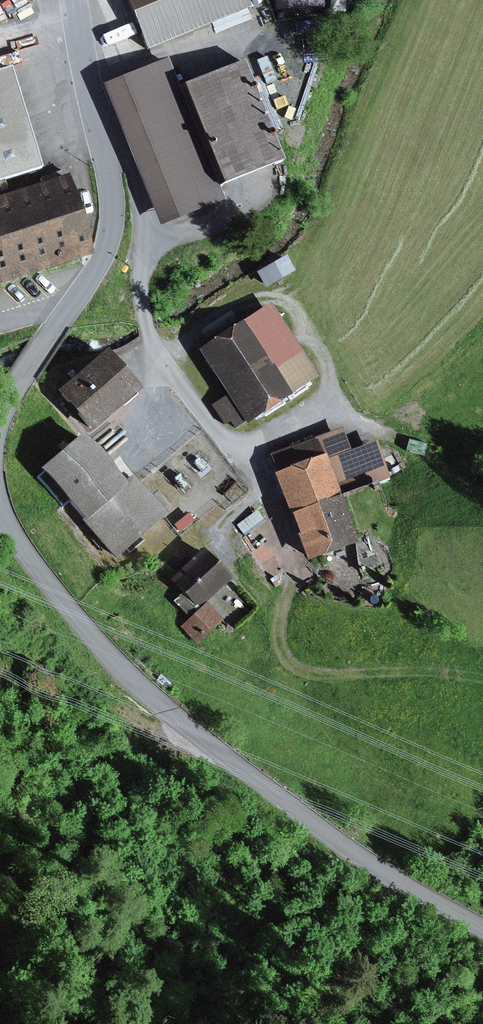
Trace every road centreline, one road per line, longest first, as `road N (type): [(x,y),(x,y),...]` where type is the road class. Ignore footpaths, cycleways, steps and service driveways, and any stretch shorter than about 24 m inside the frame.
road 1 (track): [(97,124),(127,159),(142,210),(138,279),(157,351),(268,491),(290,571),(282,616),(287,658),(317,674),(482,680)]
road 2 (unclassified): [(482,926),(390,877),(171,714),(67,606),(0,512)]
road 3 (residential): [(55,329),(101,264),(114,199),(76,0)]

